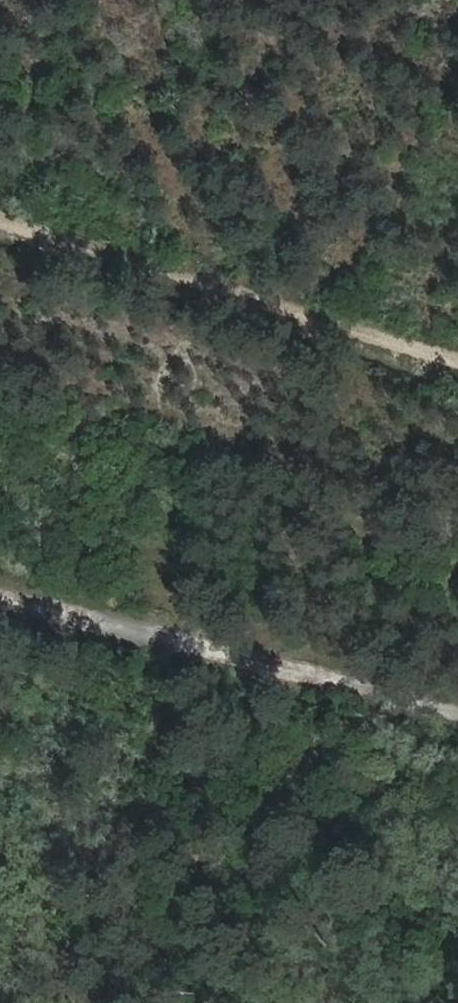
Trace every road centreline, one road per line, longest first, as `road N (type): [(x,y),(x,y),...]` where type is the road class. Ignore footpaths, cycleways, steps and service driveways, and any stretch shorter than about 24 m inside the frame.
road 1 (track): [(0,591),(457,726)]

